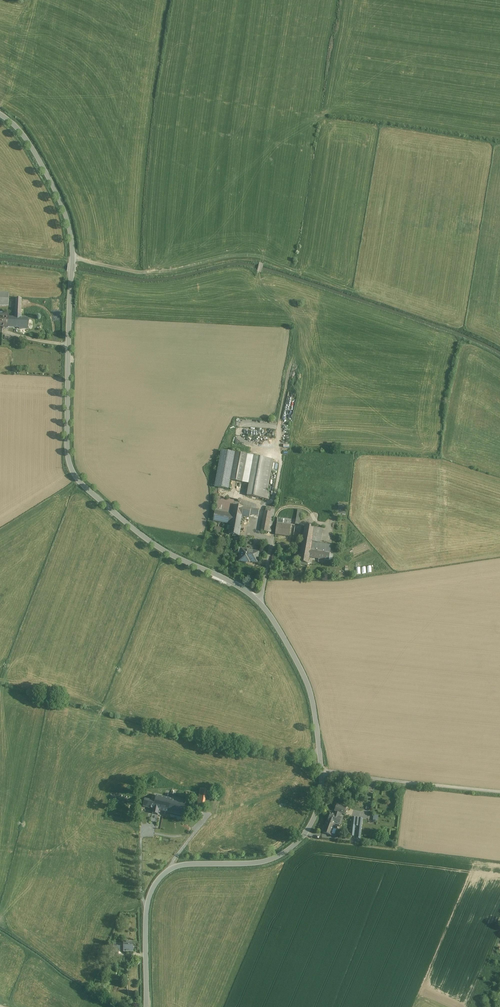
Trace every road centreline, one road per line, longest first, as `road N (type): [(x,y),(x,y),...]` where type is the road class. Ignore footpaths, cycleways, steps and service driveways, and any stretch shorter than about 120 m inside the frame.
road 1 (tertiary): [(0,115),(26,138),(68,220),(73,471),(150,541),(243,588),(267,611),(311,695),(321,771)]
road 2 (tertiary): [(321,771),(318,811),(283,854),(255,863),(178,865),(160,879),(147,914),(148,1006)]
road 3 (track): [(169,869),(208,816),(279,790),(308,753),(320,750)]
road 4 (unclassified): [(321,771),(499,791)]

